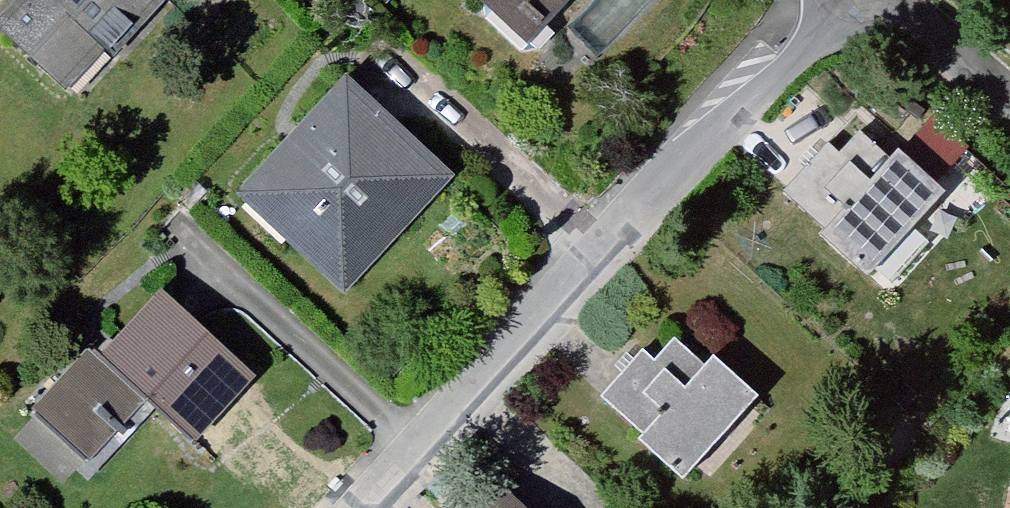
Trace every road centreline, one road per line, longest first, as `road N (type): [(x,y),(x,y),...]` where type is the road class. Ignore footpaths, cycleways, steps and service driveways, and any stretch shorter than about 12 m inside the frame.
road 1 (residential): [(347,507),(583,245),(836,0)]

